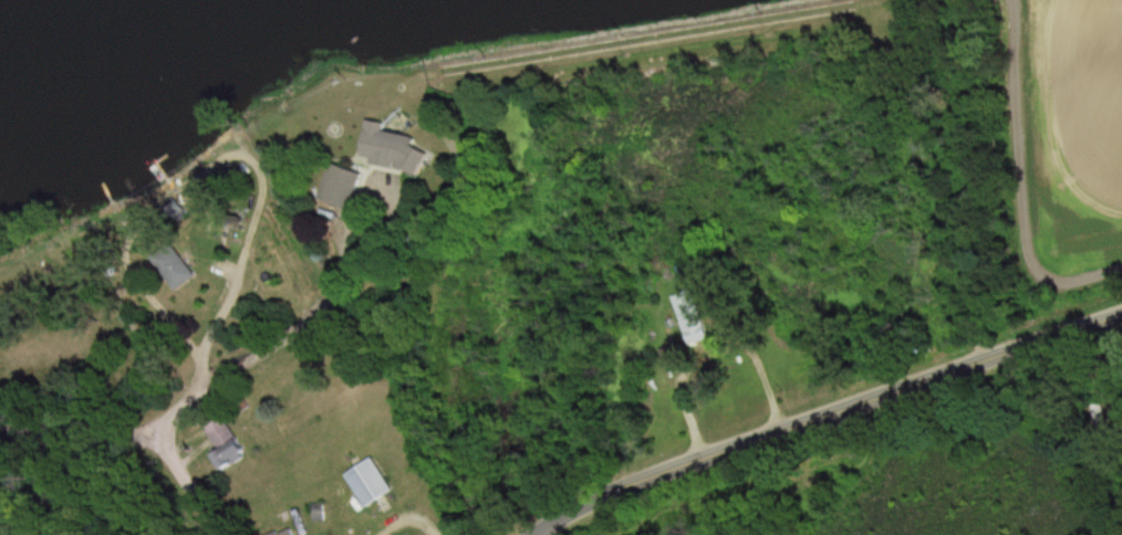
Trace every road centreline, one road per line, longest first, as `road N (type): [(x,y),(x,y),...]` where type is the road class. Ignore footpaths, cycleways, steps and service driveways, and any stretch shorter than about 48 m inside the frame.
road 1 (tertiary): [(1121,315),(682,470)]
road 2 (residential): [(160,436),(304,329),(339,285)]
road 3 (residential): [(160,436),(107,427),(0,429)]
road 4 (tertiary): [(539,534),(682,470)]

